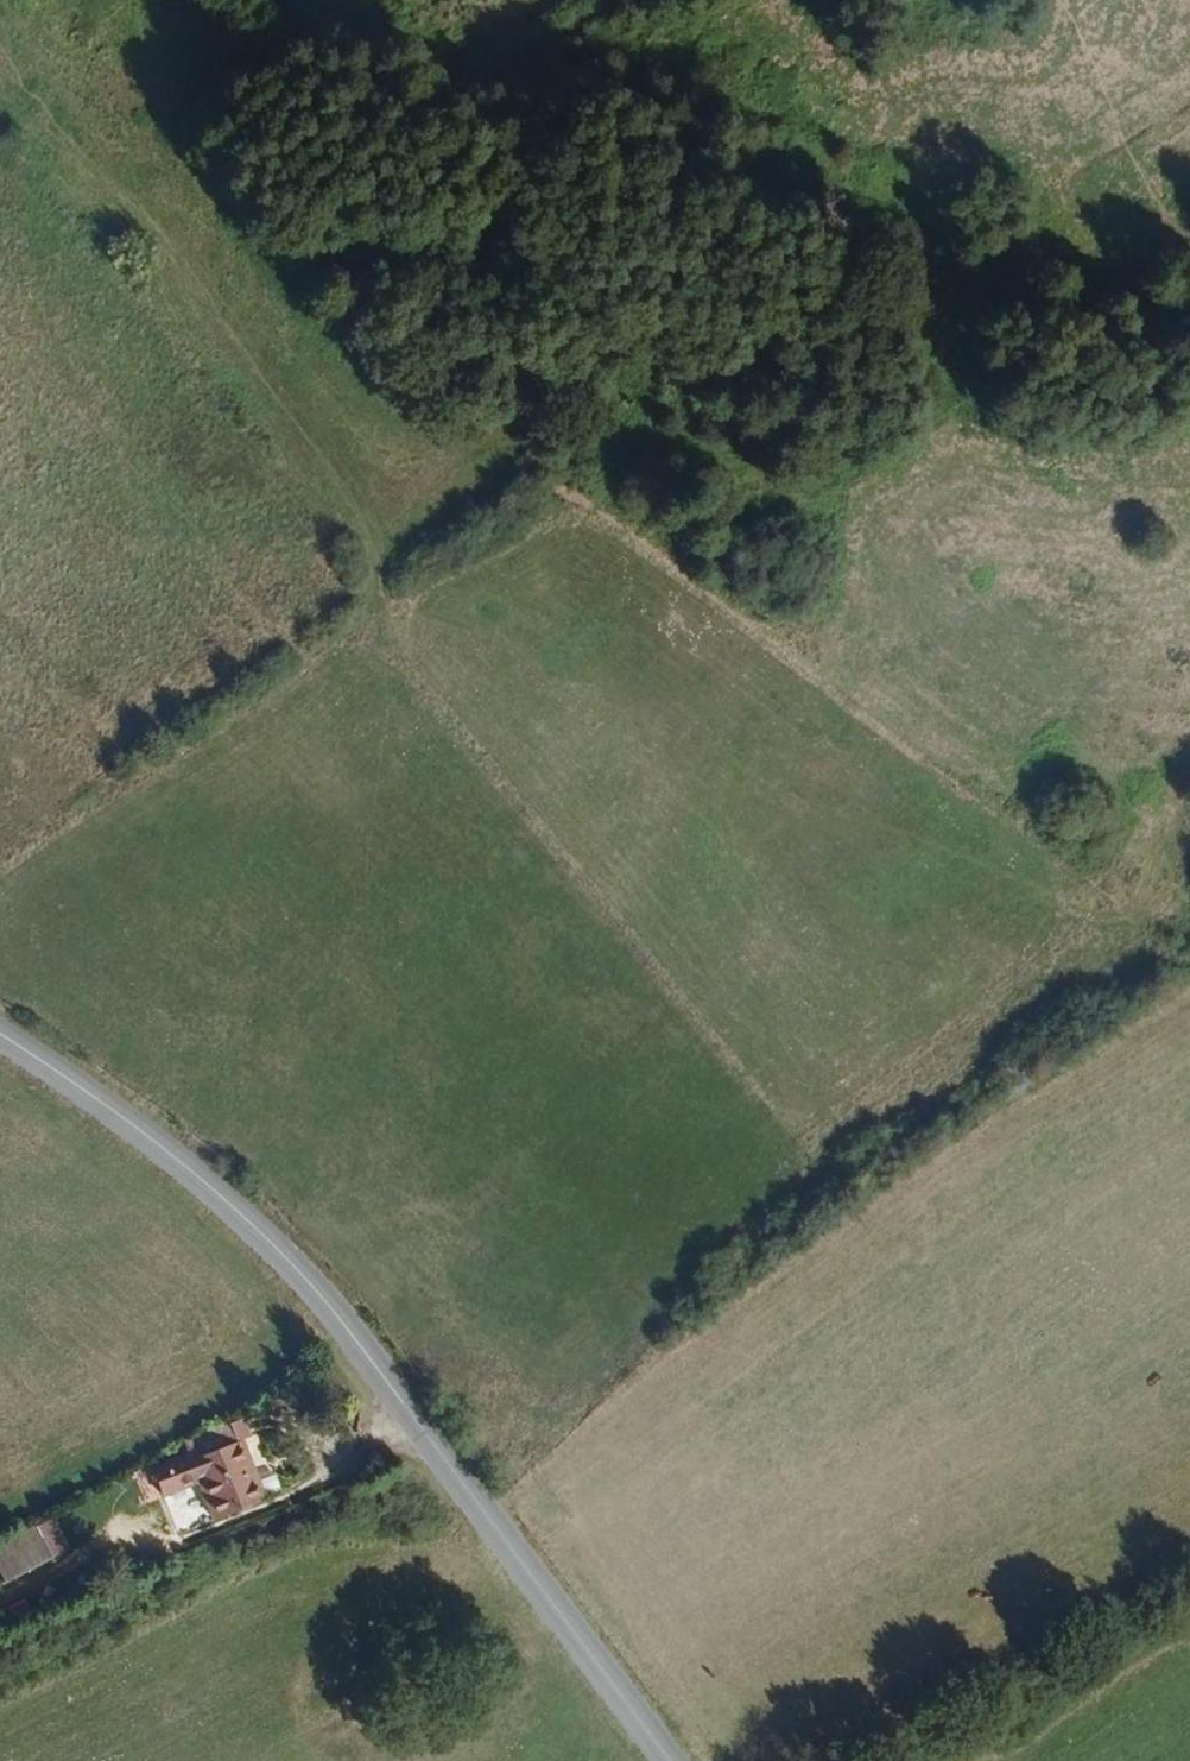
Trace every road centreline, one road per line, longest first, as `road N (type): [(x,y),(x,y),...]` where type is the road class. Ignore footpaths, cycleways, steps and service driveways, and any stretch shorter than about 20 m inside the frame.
road 1 (secondary): [(671,1760),(359,1345),(272,1243),(156,1138),(0,1033)]

